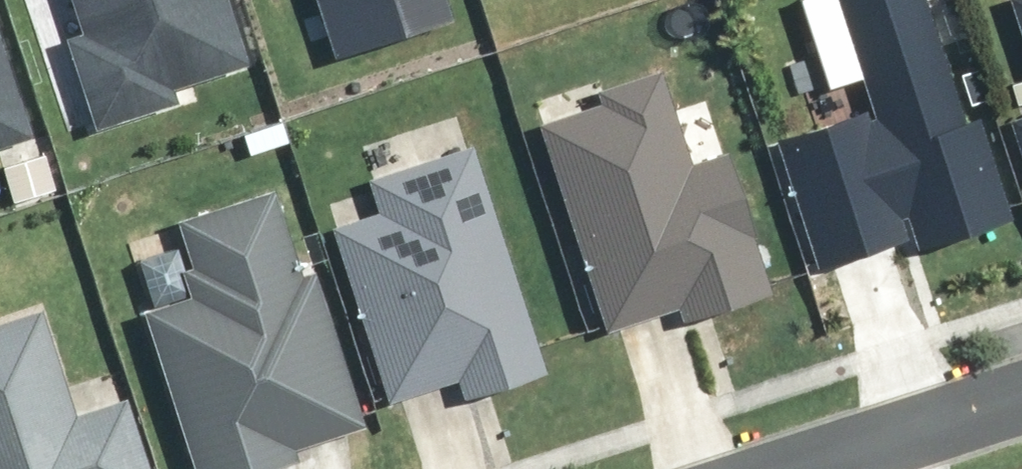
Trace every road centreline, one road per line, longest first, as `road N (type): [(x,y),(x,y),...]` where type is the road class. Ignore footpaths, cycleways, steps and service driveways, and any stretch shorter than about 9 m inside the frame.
road 1 (residential): [(822,468),(1021,403)]

